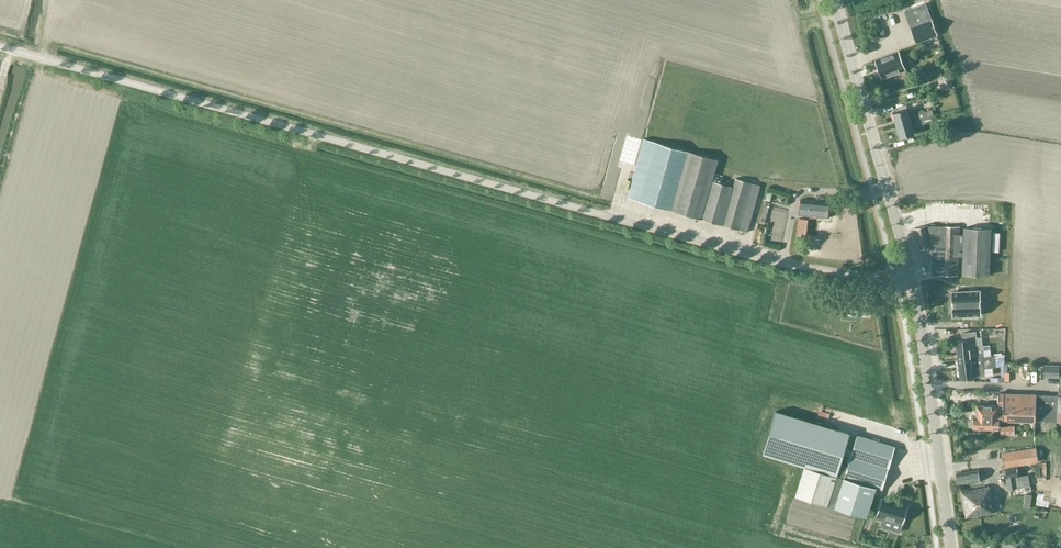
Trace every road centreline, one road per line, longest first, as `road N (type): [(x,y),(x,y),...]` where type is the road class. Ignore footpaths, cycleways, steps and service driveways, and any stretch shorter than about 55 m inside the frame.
road 1 (unclassified): [(912,277),(780,264),(0,46)]
road 2 (tertiary): [(912,277),(836,0)]
road 3 (tertiary): [(951,547),(912,277)]

